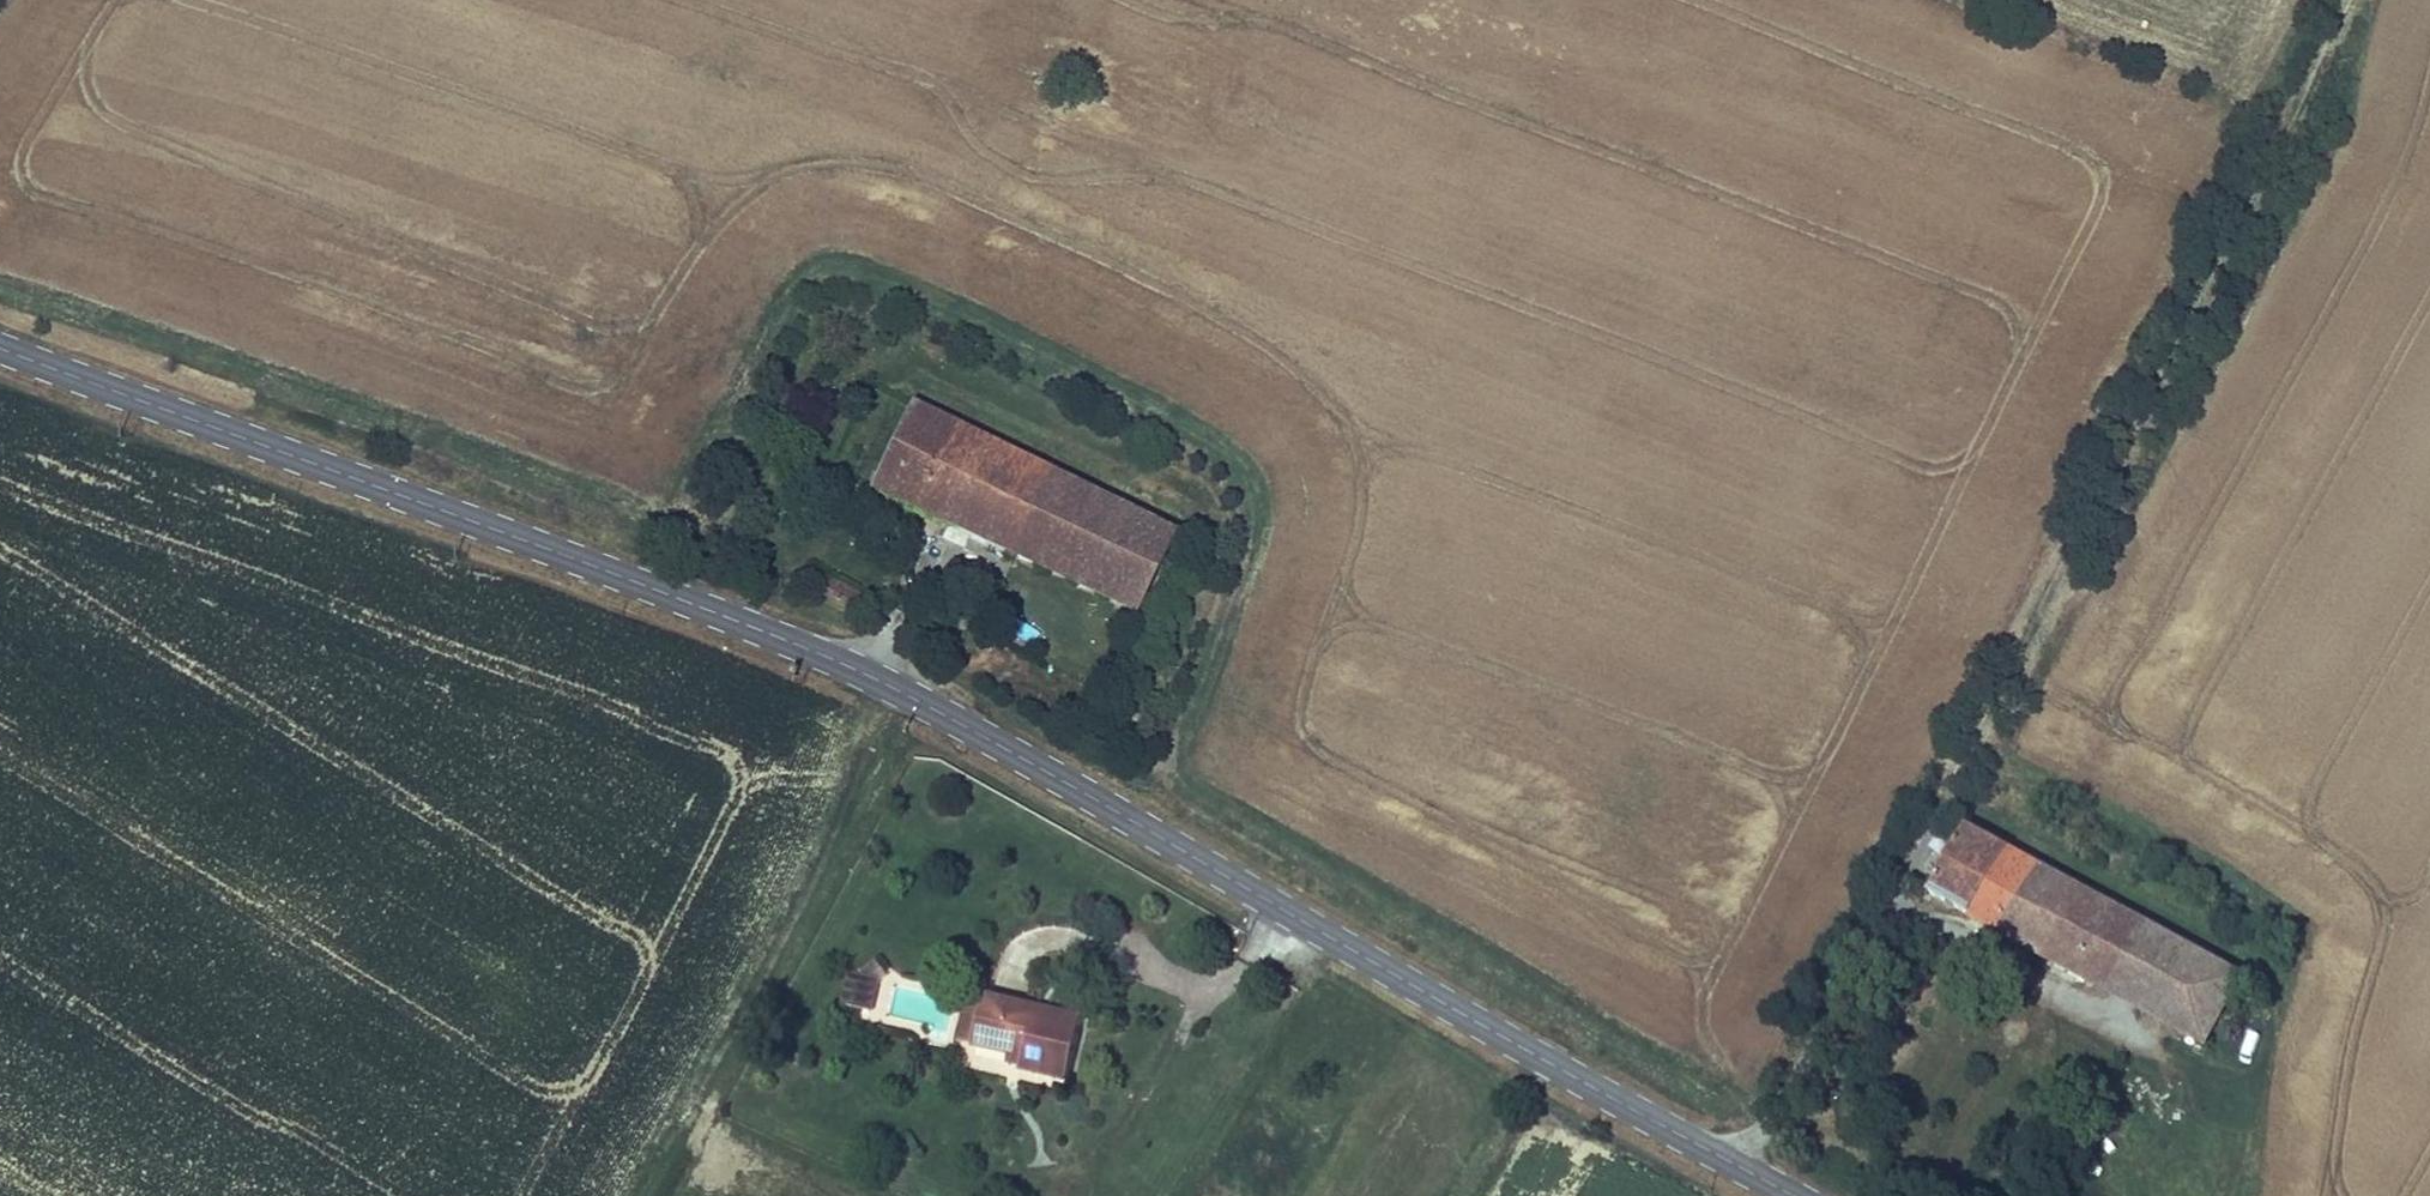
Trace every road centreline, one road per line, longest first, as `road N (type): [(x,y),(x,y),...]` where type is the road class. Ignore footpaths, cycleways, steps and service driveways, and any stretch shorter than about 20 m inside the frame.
road 1 (tertiary): [(0,347),(834,660),(967,727),(1792,1195)]
road 2 (track): [(893,688),(846,820),(637,1195)]

